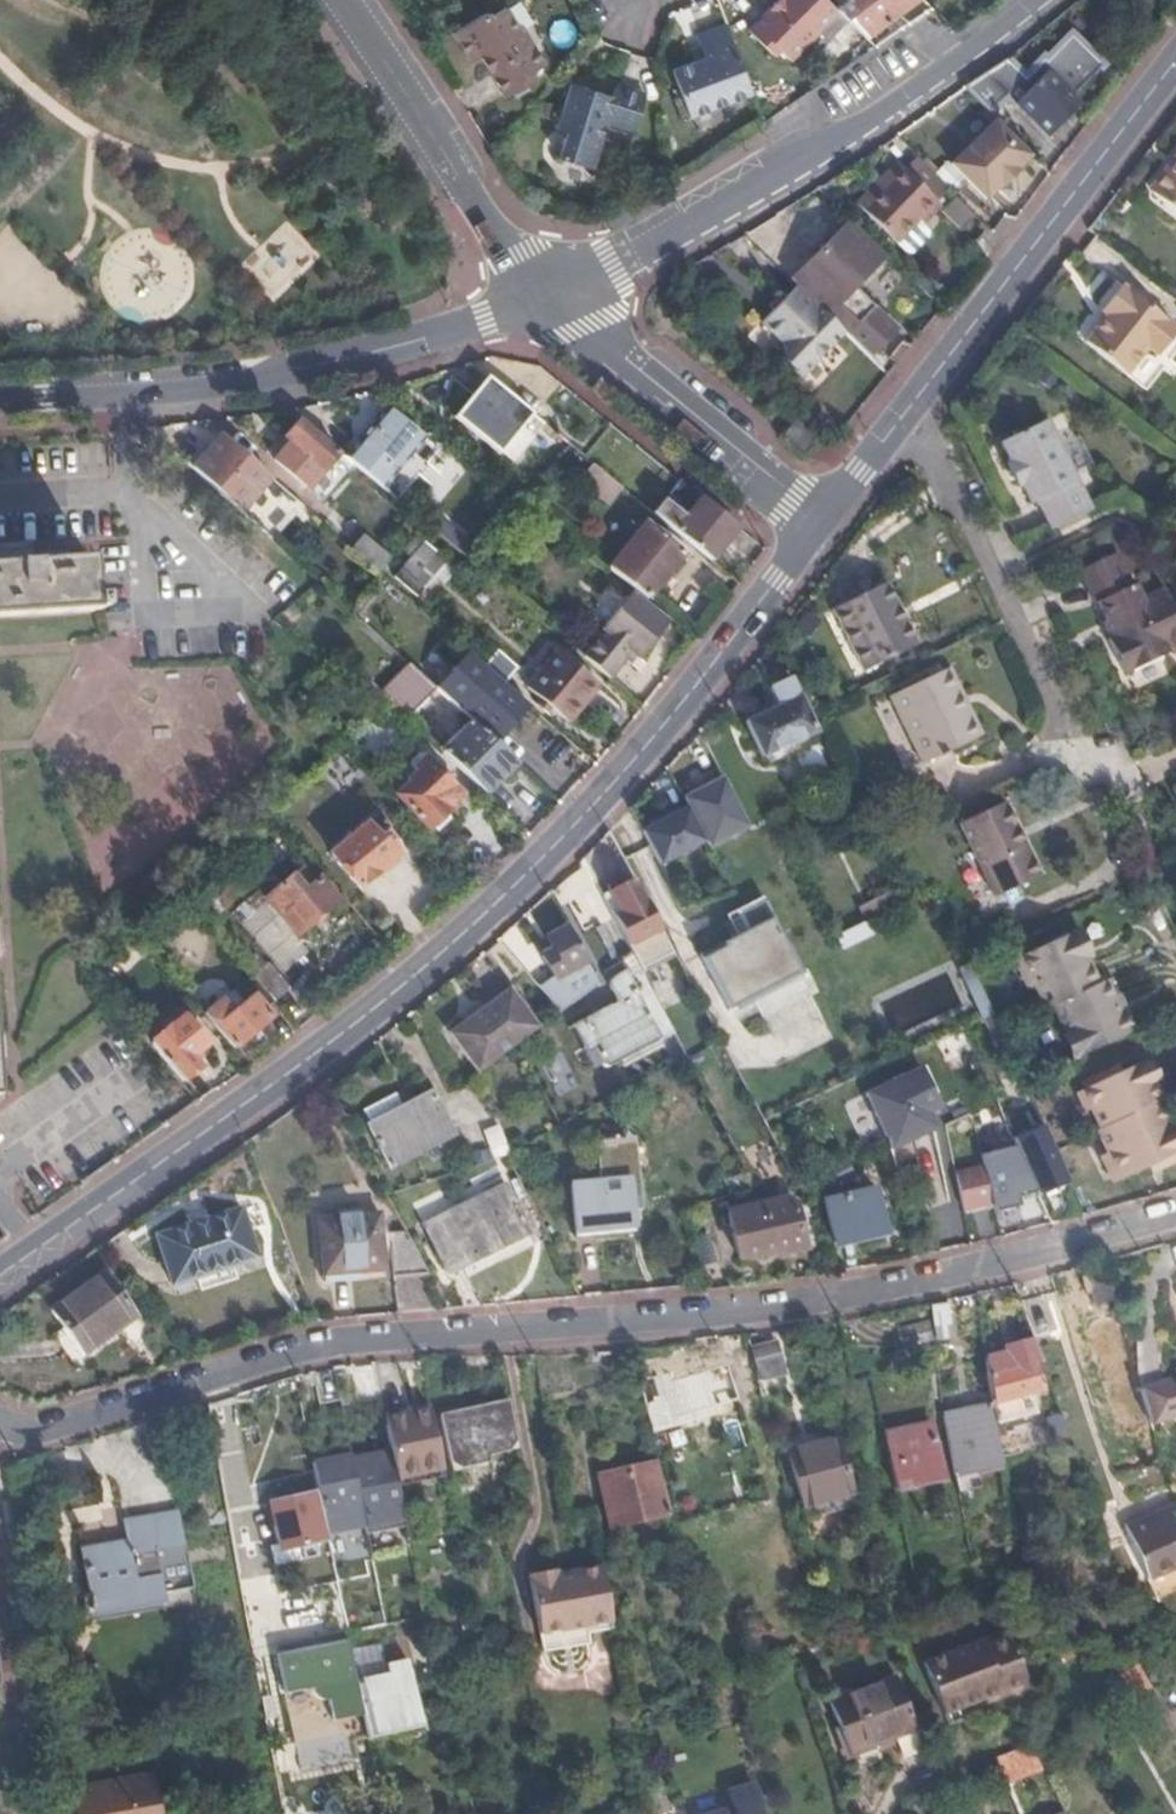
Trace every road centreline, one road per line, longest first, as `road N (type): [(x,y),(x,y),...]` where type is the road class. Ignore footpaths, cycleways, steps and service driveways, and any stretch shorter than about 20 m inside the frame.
road 1 (residential): [(0,1424),(50,1427),(317,1344),(835,1299),(1175,1214)]
road 2 (tertiary): [(824,519),(660,728),(544,859),(461,939),(371,1013),(0,1276)]
road 3 (unclassified): [(1031,0),(883,111),(548,294)]
road 4 (unclassified): [(548,294),(253,383),(0,404)]
road 5 (tertiary): [(1175,59),(904,414)]
road 6 (residential): [(904,414),(967,515),(1072,741)]
road 7 (unclassified): [(343,0),(513,257),(548,294)]
road 8 (unclassified): [(548,294),(824,519)]
road 9 (residential): [(701,1693),(629,1720),(644,1813)]
road 10 (tertiary): [(904,414),(824,519)]

